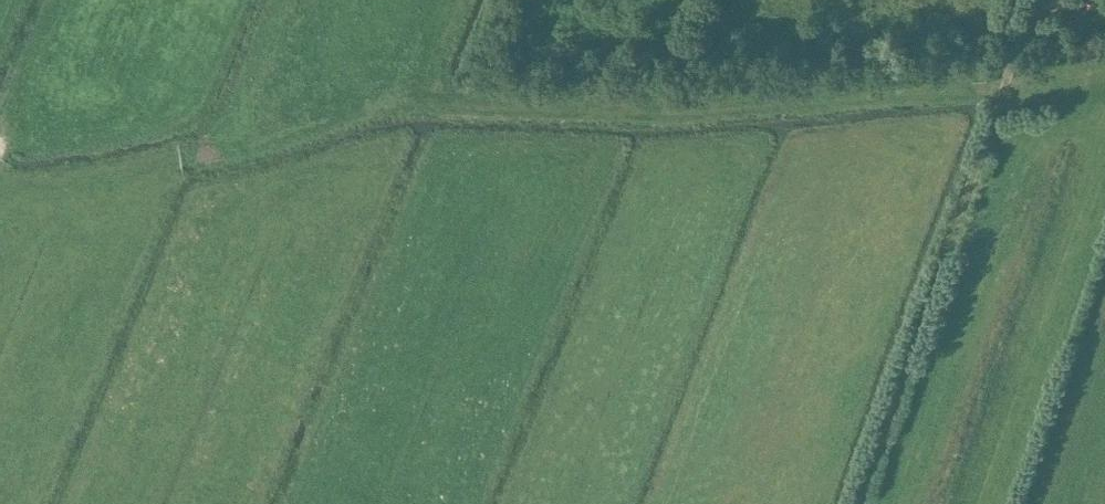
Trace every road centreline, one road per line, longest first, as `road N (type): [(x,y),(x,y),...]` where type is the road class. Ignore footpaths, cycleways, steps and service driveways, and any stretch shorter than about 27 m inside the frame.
road 1 (track): [(1104,72),(998,92),(640,114),(393,104),(153,167),(0,190)]
road 2 (track): [(852,503),(1031,0)]
road 3 (track): [(49,26),(0,161)]

